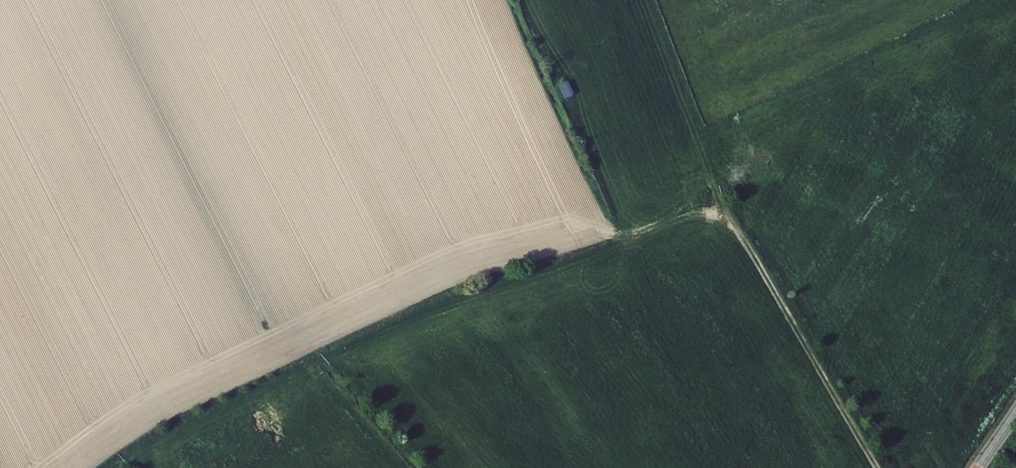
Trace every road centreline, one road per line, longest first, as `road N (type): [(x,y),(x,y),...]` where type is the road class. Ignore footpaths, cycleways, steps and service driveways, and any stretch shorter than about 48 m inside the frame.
road 1 (track): [(400,467),(293,352)]

